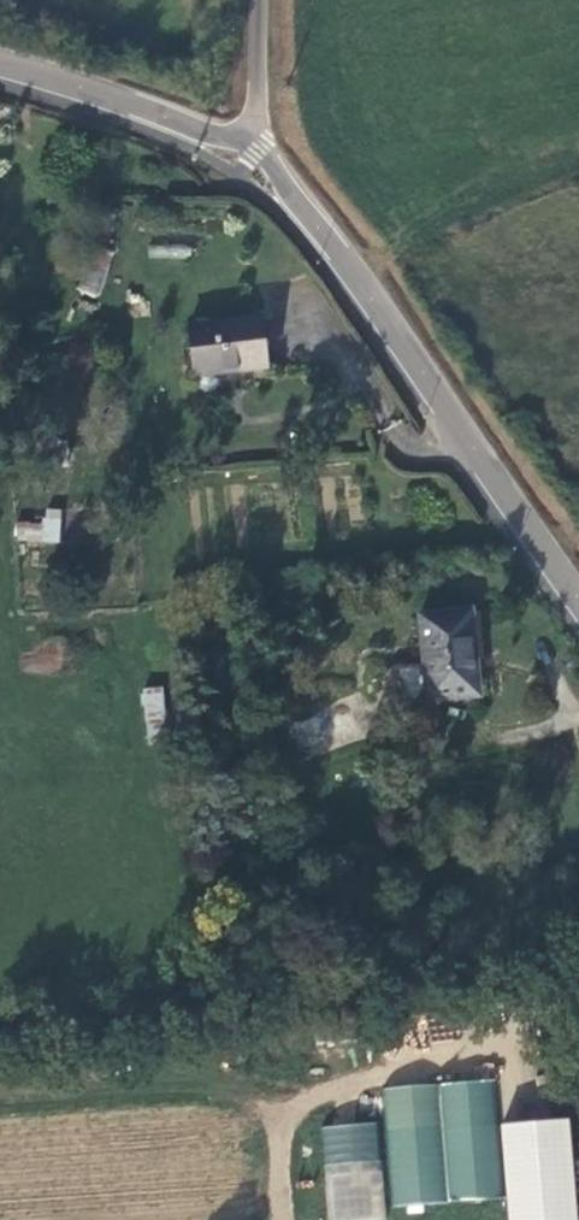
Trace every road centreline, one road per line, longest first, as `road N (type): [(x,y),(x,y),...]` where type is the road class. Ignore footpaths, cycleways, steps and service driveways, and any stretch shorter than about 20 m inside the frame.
road 1 (tertiary): [(578,601),(321,227),(250,157)]
road 2 (tertiary): [(250,157),(189,125),(0,66)]
road 3 (unclassified): [(259,0),(250,157)]

